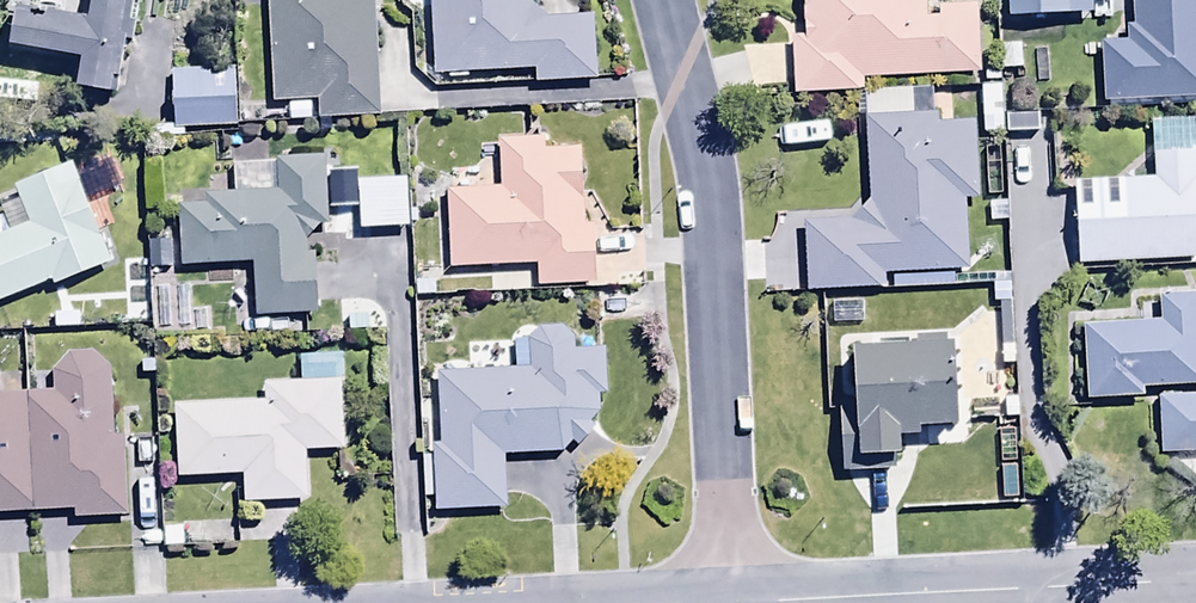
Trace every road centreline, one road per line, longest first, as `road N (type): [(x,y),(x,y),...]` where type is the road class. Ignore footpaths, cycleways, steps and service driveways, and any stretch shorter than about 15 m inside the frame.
road 1 (residential): [(668,0),(701,138),(712,231),(717,602)]
road 2 (residential): [(1195,585),(878,602)]

